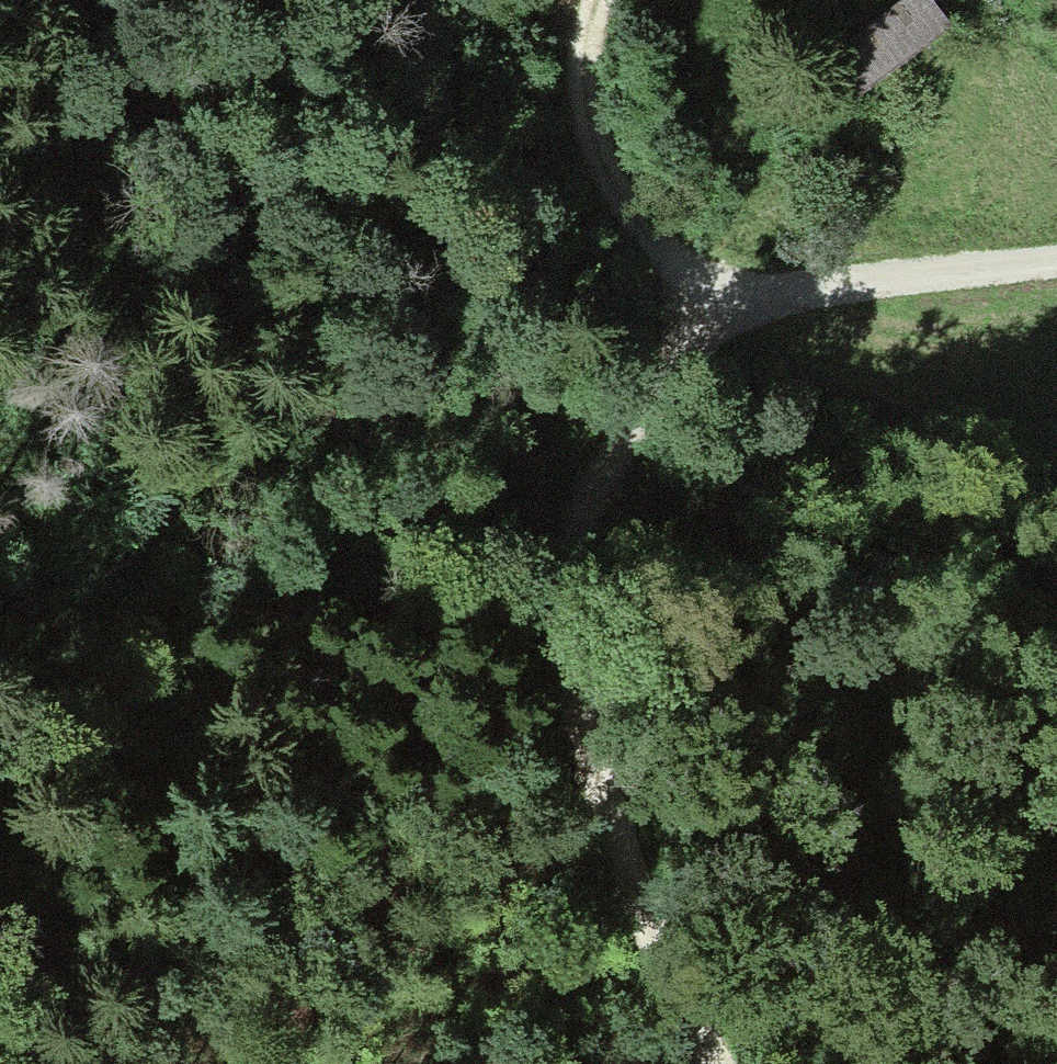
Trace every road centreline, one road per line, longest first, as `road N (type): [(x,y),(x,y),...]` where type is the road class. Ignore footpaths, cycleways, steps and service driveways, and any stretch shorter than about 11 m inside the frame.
road 1 (motorway): [(0,86),(797,1063)]
road 2 (motorway): [(1056,860),(352,0)]
road 3 (track): [(722,312),(634,423),(588,496),(563,582),(572,666),(609,831),(654,965),(704,1063)]
road 4 (track): [(1056,258),(722,312)]
road 5 (track): [(722,312),(636,230),(607,187),(586,131)]
road 6 (track): [(587,0),(586,131)]

